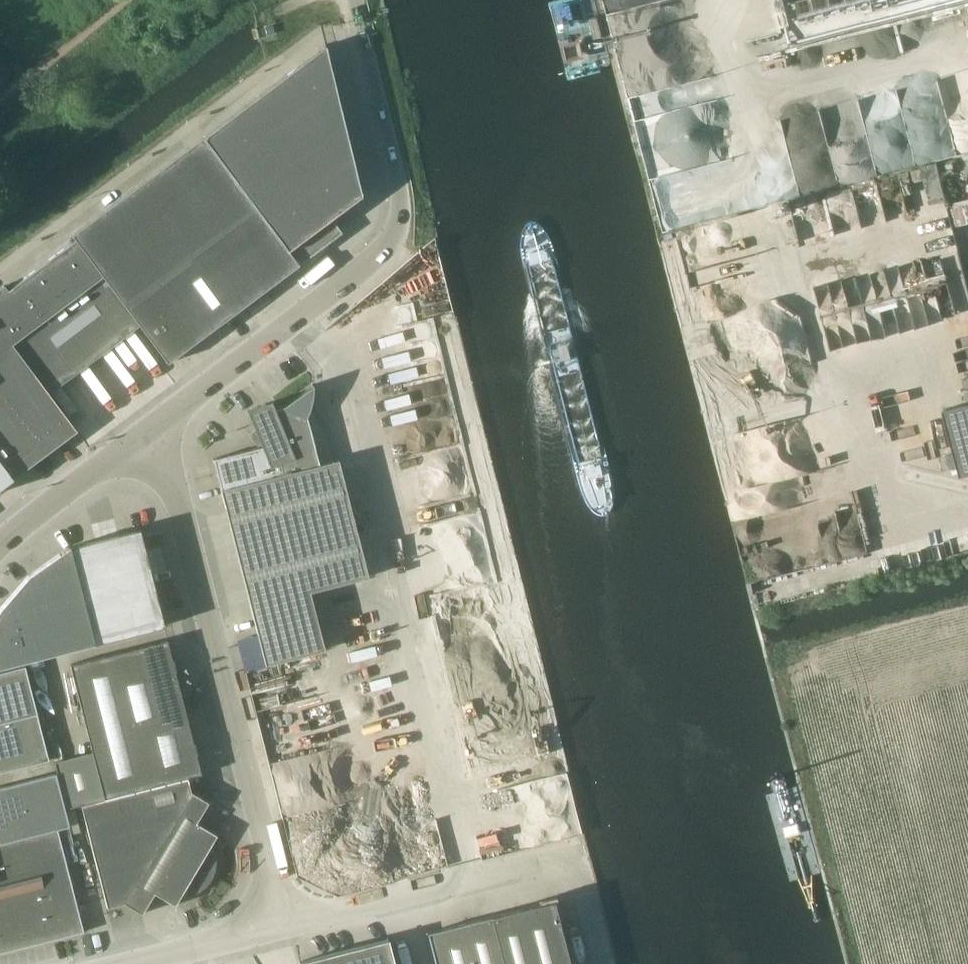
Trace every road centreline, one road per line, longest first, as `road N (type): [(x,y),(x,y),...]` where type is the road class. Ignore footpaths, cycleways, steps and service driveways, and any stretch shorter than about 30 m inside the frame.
road 1 (unclassified): [(156,433),(367,265),(398,226),(398,179),(355,0)]
road 2 (unclassified): [(248,924),(268,863),(156,433)]
road 3 (unclassified): [(248,924),(536,856)]
road 4 (unclassified): [(0,550),(156,433)]
road 5 (unclassified): [(129,963),(241,935),(248,924)]

